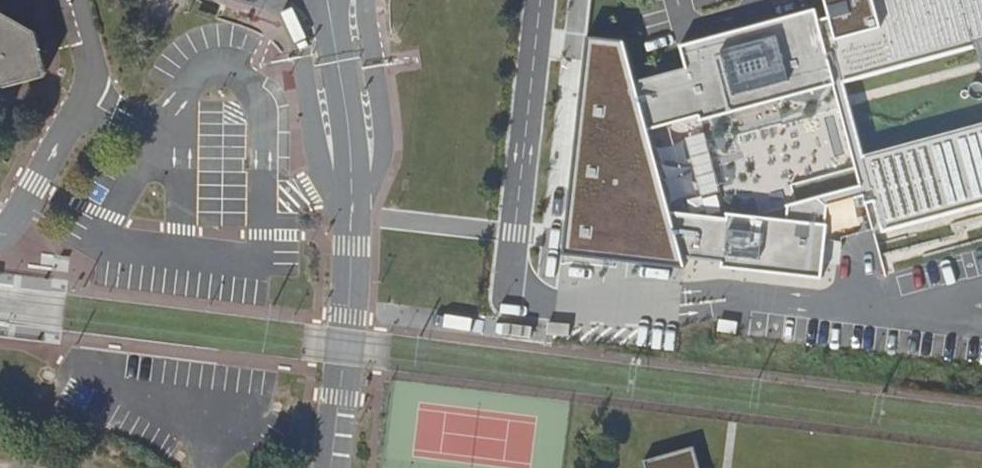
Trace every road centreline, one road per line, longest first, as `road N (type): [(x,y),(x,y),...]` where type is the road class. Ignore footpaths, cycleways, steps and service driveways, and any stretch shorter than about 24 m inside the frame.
road 1 (unclassified): [(330,467),(348,337),(351,209),(327,0)]

